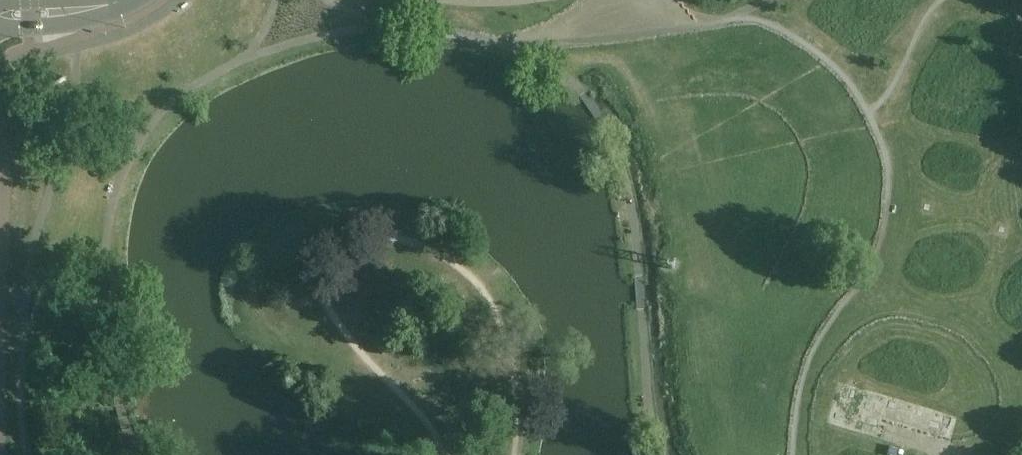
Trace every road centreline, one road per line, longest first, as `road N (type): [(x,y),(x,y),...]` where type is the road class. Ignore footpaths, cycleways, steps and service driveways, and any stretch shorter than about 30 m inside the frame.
road 1 (secondary): [(0,16),(127,0)]

